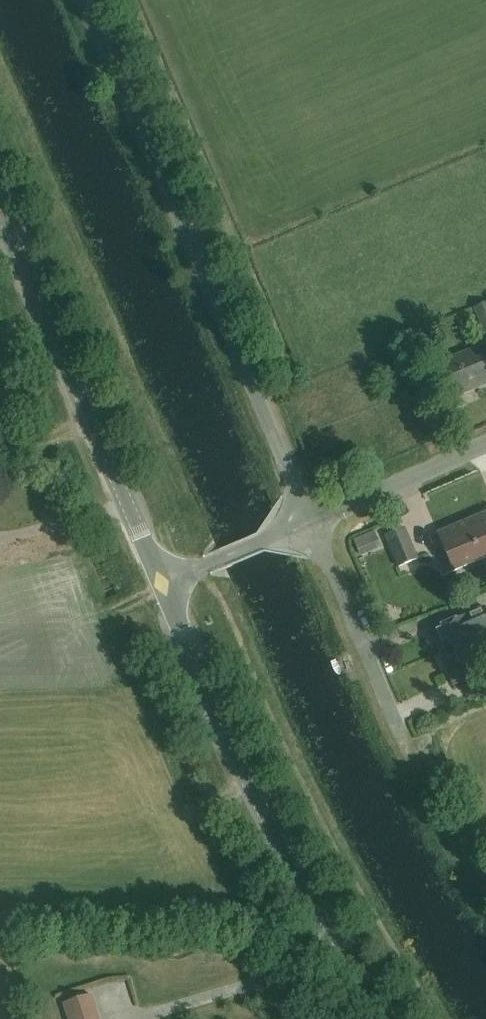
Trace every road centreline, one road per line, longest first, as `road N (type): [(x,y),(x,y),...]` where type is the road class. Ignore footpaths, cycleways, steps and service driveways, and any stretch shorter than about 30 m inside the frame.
road 1 (unclassified): [(309,524),(88,0)]
road 2 (tertiary): [(381,1018),(244,780),(163,585)]
road 3 (tertiary): [(163,585),(0,210)]
road 4 (unclassified): [(401,731),(309,524)]
road 5 (unclassified): [(309,524),(485,445)]
road 6 (unclassified): [(163,585),(309,524)]

